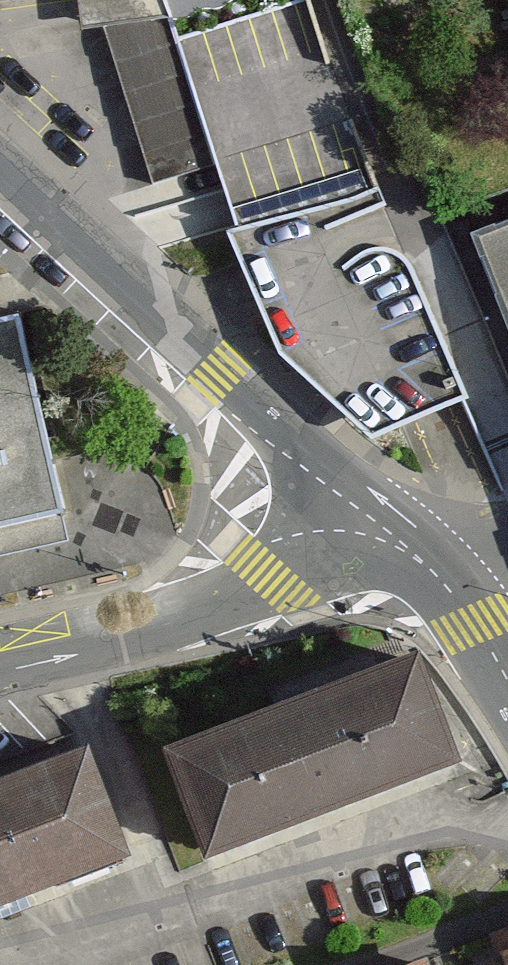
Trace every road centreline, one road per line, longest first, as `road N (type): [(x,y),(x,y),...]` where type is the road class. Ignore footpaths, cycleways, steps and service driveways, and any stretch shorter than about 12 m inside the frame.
road 1 (residential): [(337,491),(218,370),(0,187)]
road 2 (residential): [(0,674),(76,657),(275,586),(337,491)]
road 3 (residential): [(507,694),(474,625),(426,569),(337,491)]

